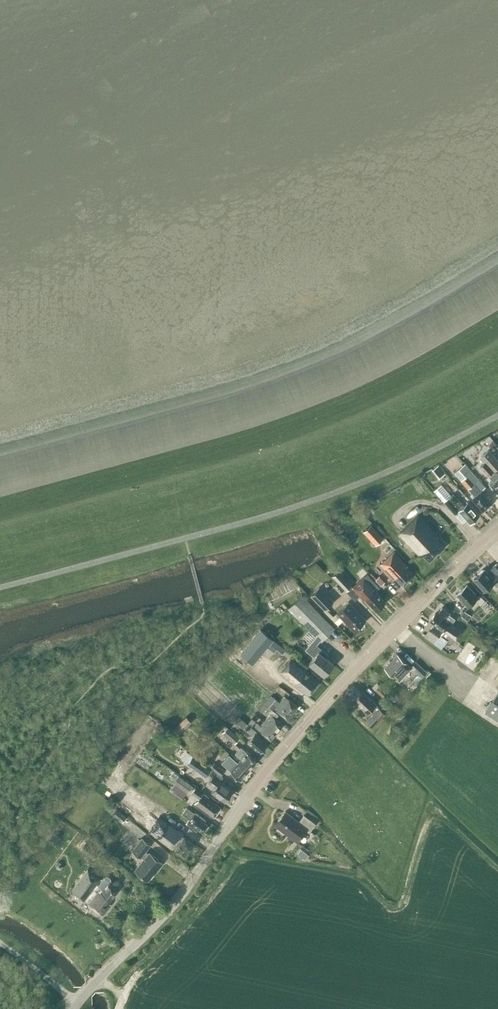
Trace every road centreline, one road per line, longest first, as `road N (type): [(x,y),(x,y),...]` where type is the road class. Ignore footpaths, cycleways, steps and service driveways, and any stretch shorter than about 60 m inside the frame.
road 1 (tertiary): [(72,1008),(181,895),(333,690),(497,526)]
road 2 (track): [(0,491),(320,399),(497,303)]

